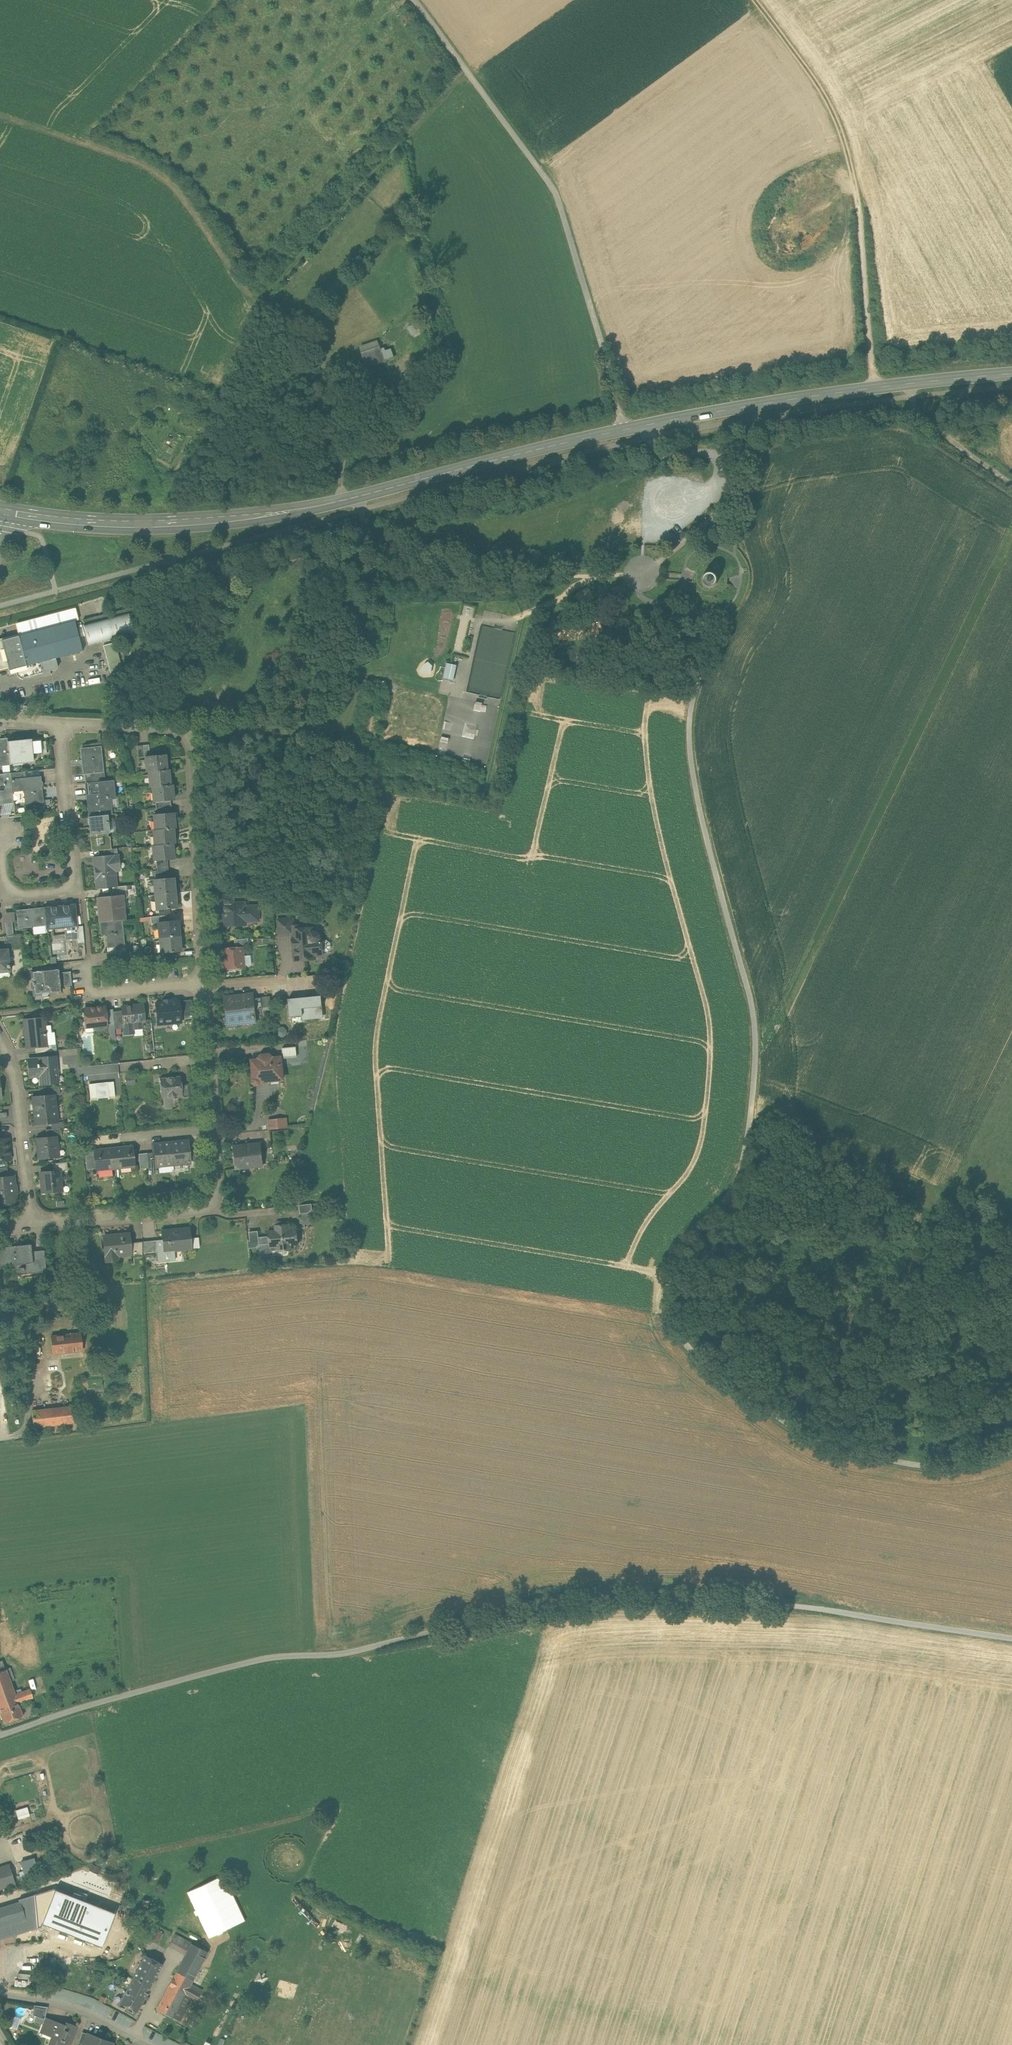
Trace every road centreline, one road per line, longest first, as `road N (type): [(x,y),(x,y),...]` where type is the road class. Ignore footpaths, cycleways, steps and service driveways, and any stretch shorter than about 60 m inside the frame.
road 1 (track): [(697,674),(688,738),(695,792),(756,1035),(747,1147),(736,1181),(681,1248),(670,1277),(683,1340),(811,1440),(928,1467),(1011,1452)]
road 2 (unclassified): [(0,1734),(265,1658),(634,1599),(802,1606),(1011,1637)]
road 3 (secondary): [(4,513),(132,524),(275,515),(627,429),(854,389),(1011,372)]
road 4 (track): [(627,429),(555,190),(416,0)]
road 5 (residential): [(205,985),(210,1191),(193,1205),(33,1224)]
road 6 (residential): [(58,724),(178,726),(193,734),(205,985)]
road 7 (track): [(359,510),(374,545),(400,556),(546,576),(635,574)]
road 8 (residential): [(58,724),(76,867),(61,894),(23,898),(4,891),(0,858),(9,832)]
road 9 (track): [(193,734),(344,734),(361,682),(382,677),(439,689)]
road 10 (residential): [(0,1992),(69,2003),(154,2044)]
road 11 (residential): [(12,1063),(33,1224)]
road 12 (track): [(909,382),(915,408),(1011,482)]
road 13 (residential): [(205,985),(93,993),(82,977)]

